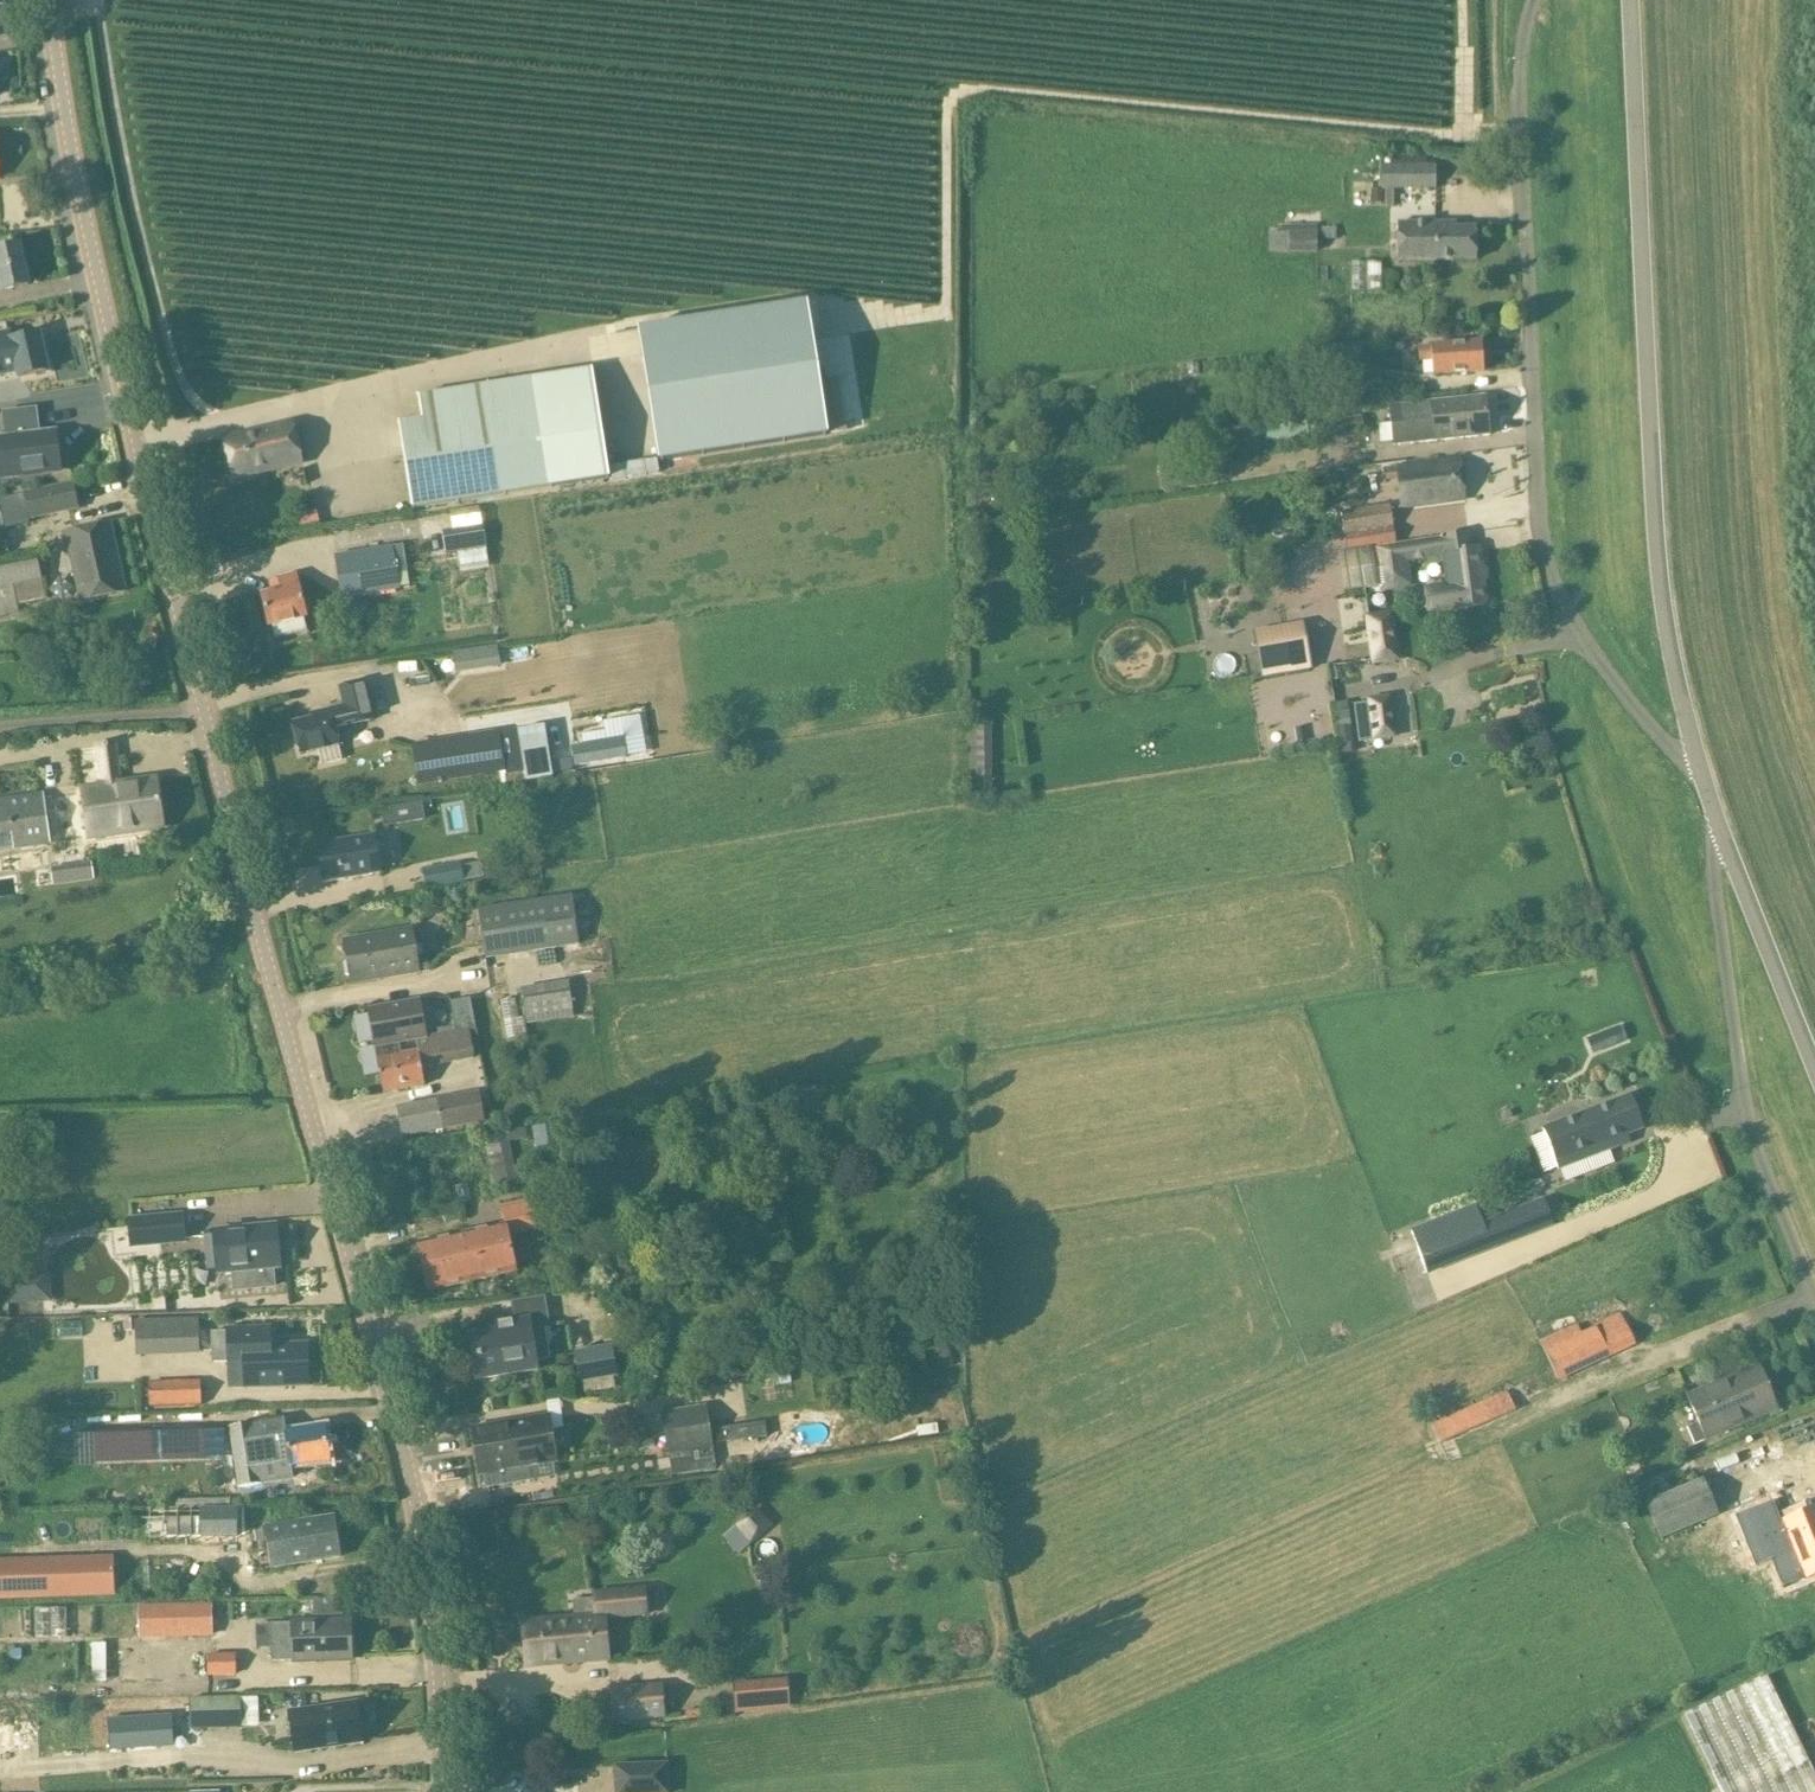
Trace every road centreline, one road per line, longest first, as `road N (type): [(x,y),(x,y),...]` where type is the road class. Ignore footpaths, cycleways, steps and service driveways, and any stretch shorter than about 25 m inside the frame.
road 1 (track): [(1469,0),(1475,129),(1456,135),(956,92),(946,317),(785,292),(141,439)]
road 2 (tertiary): [(444,1791),(433,1552),(211,720)]
road 3 (unclassified): [(1699,776),(1561,625),(1543,542),(1519,99),(1535,0)]
road 4 (tertiary): [(1699,776),(1663,615),(1631,0)]
road 5 (tertiary): [(211,720),(89,231),(50,0)]
road 6 (track): [(1747,0),(1769,420),(1794,625),(1814,701)]
road 7 (unclassified): [(1814,1303),(1746,1126),(1711,869),(1716,818)]
road 8 (tertiary): [(1814,1074),(1716,818)]
road 9 (residential): [(211,720),(0,734)]

